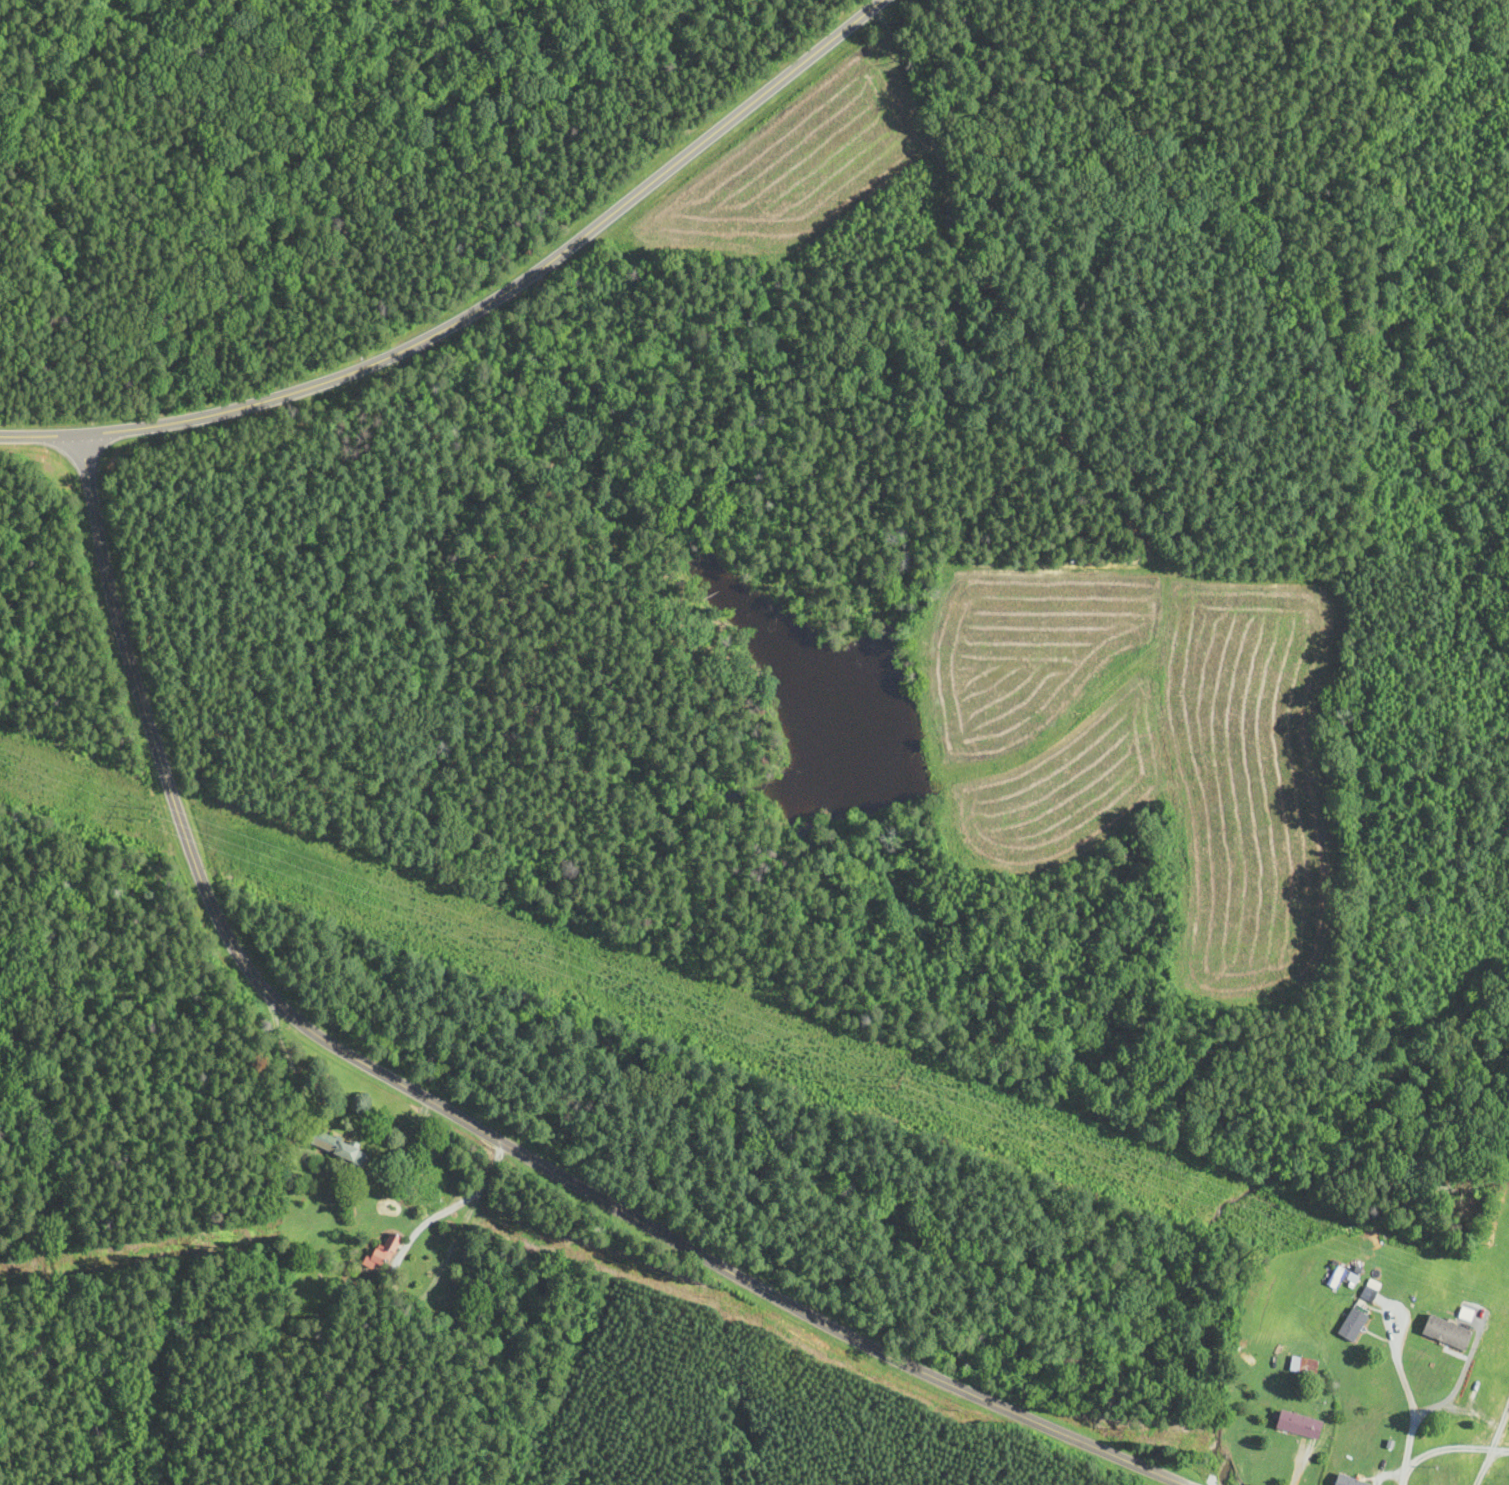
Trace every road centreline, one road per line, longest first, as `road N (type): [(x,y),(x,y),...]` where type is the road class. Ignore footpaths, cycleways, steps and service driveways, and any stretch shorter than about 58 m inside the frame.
road 1 (residential): [(1184,1484),(955,1390),(729,1275),(310,1038),(248,974),(205,885),(142,706),(82,437)]
road 2 (tertiary): [(880,0),(479,313),(367,368),(216,411),(82,437),(0,435)]

